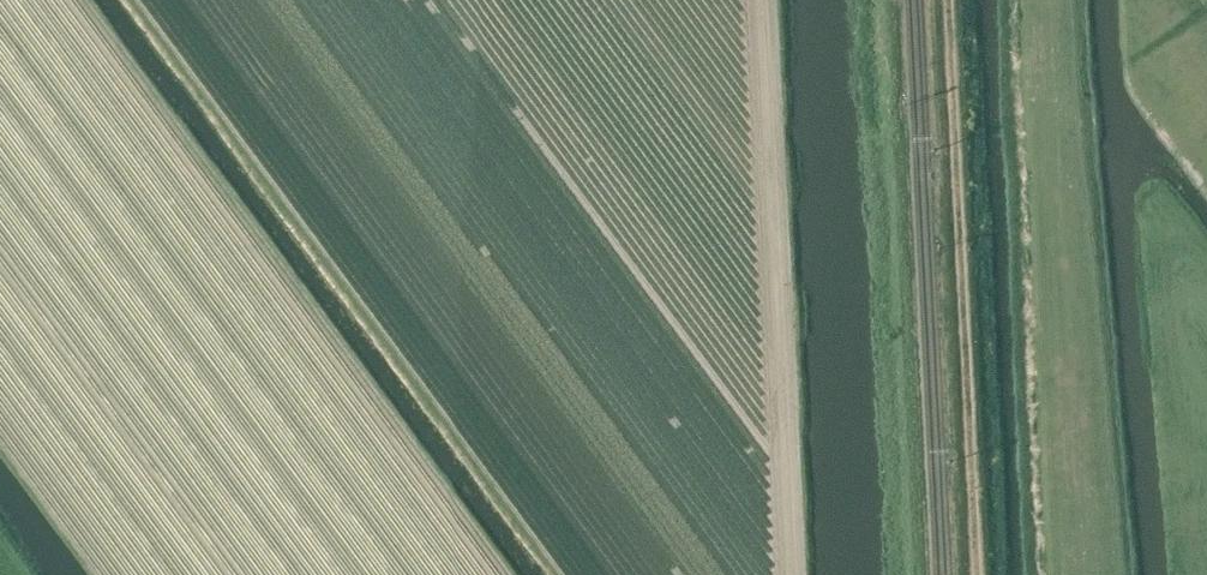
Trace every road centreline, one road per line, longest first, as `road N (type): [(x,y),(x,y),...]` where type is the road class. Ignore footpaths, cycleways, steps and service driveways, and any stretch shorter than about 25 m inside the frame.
road 1 (track): [(1104,574),(1066,0)]
road 2 (track): [(772,0),(796,574)]

